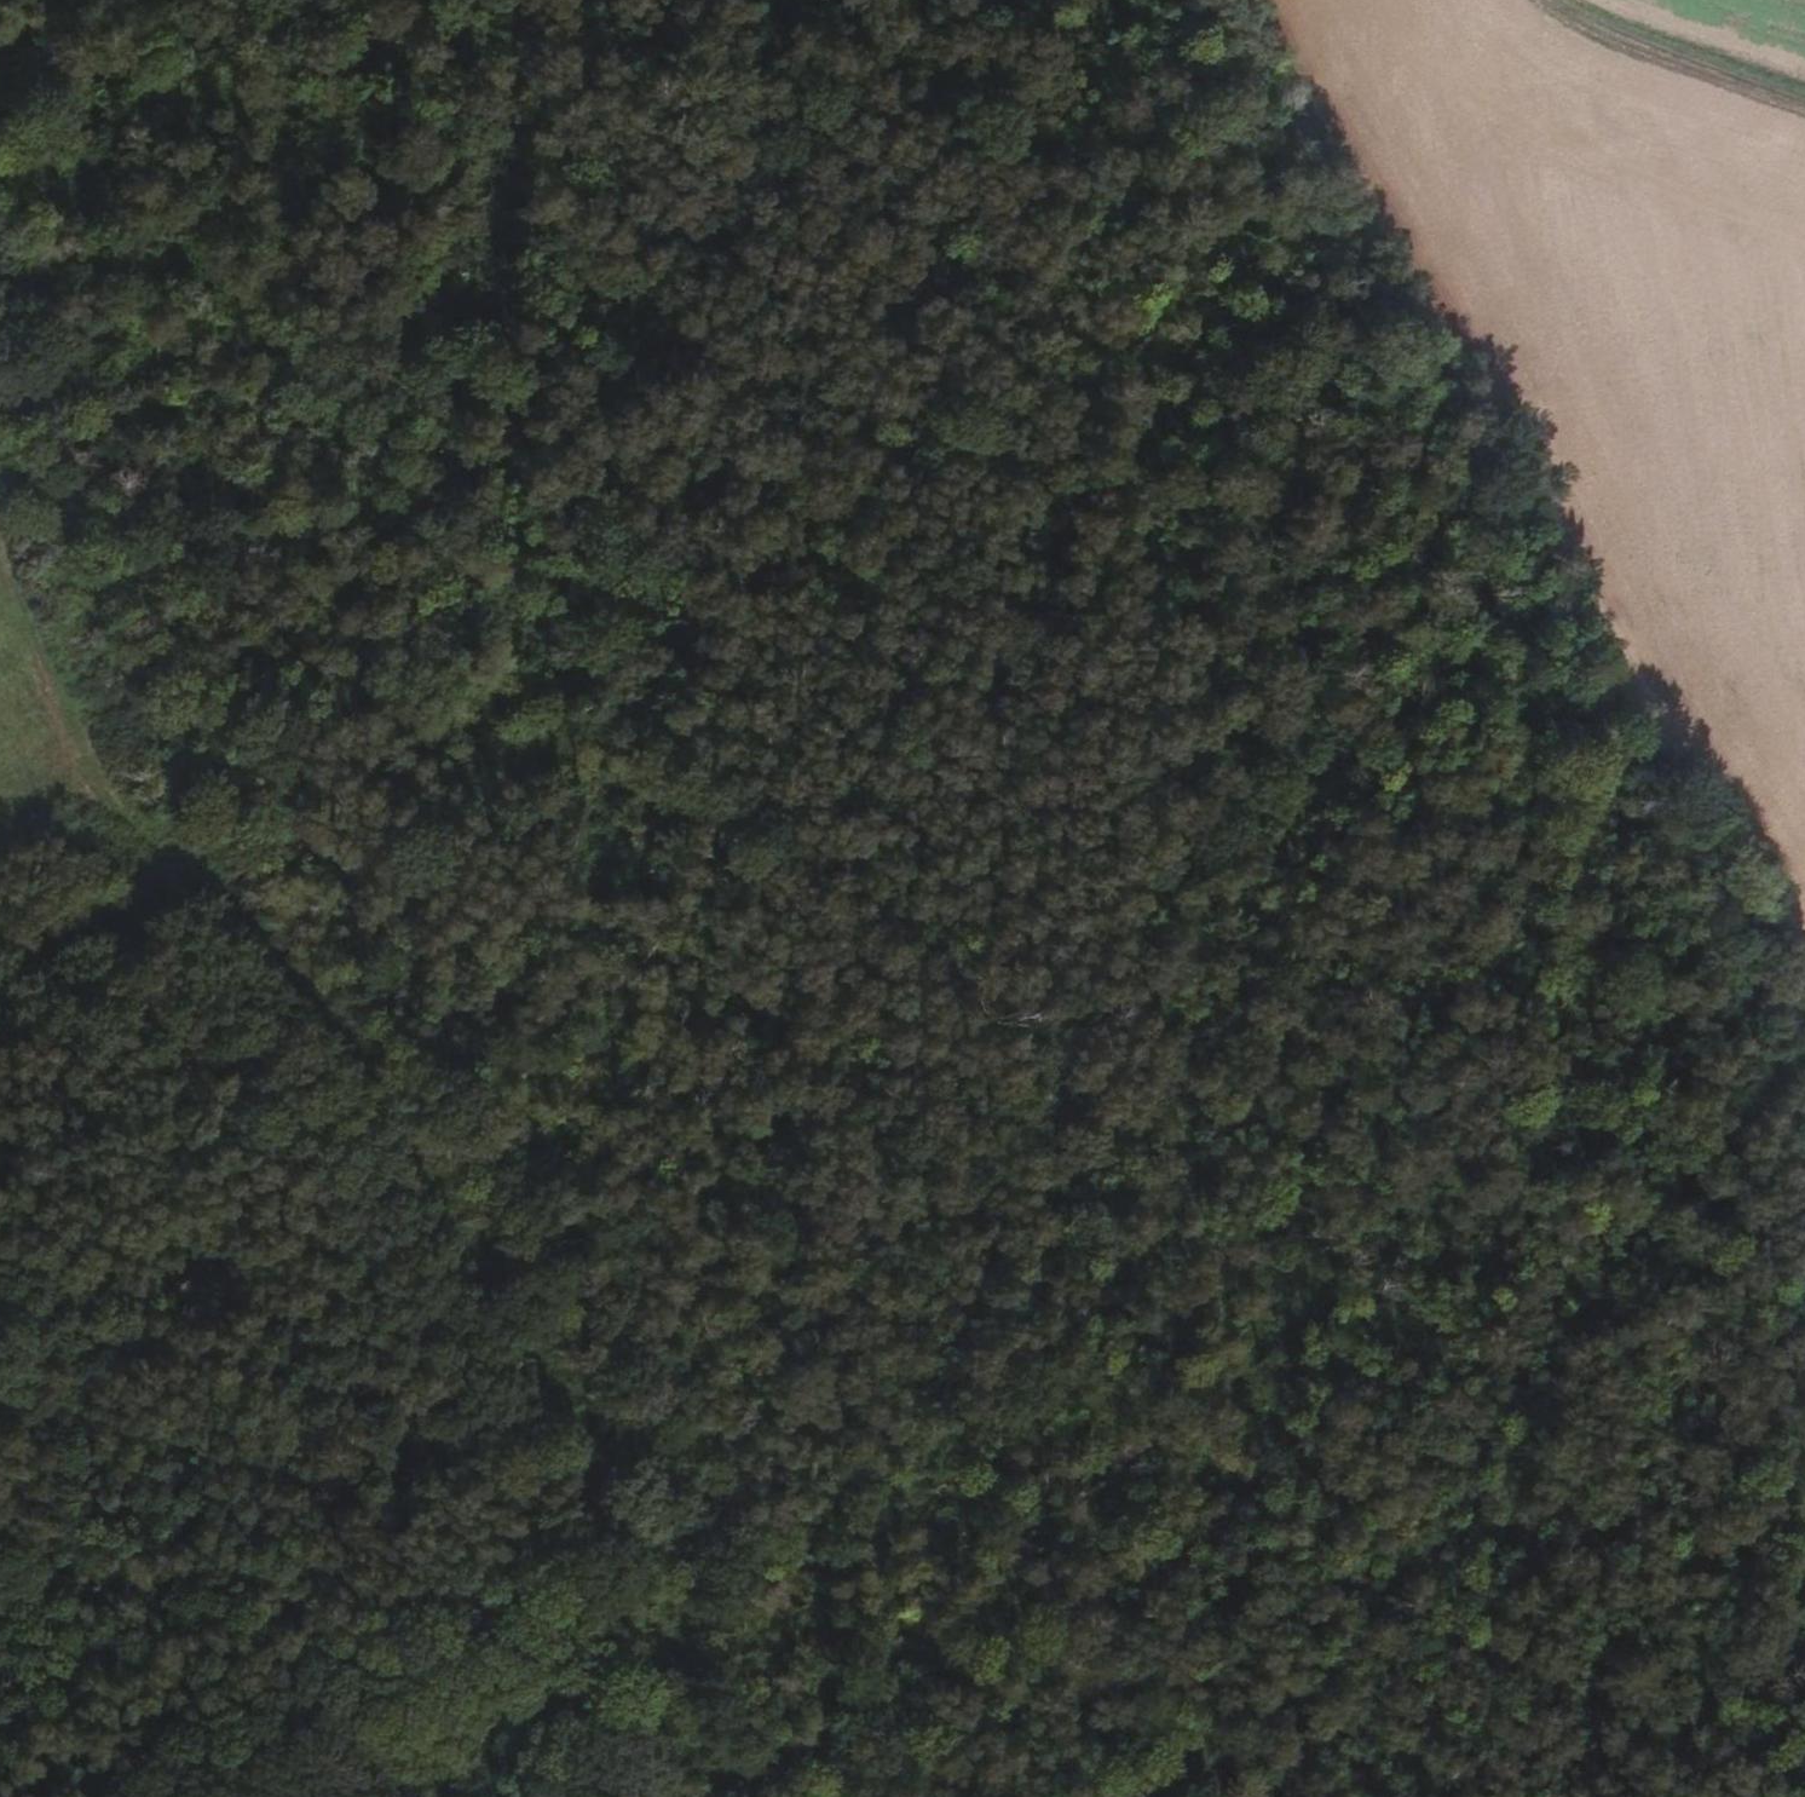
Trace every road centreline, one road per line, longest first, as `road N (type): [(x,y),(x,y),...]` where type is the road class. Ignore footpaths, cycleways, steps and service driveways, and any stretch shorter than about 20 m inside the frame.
road 1 (track): [(1552,0),(1580,28),(1804,106)]

